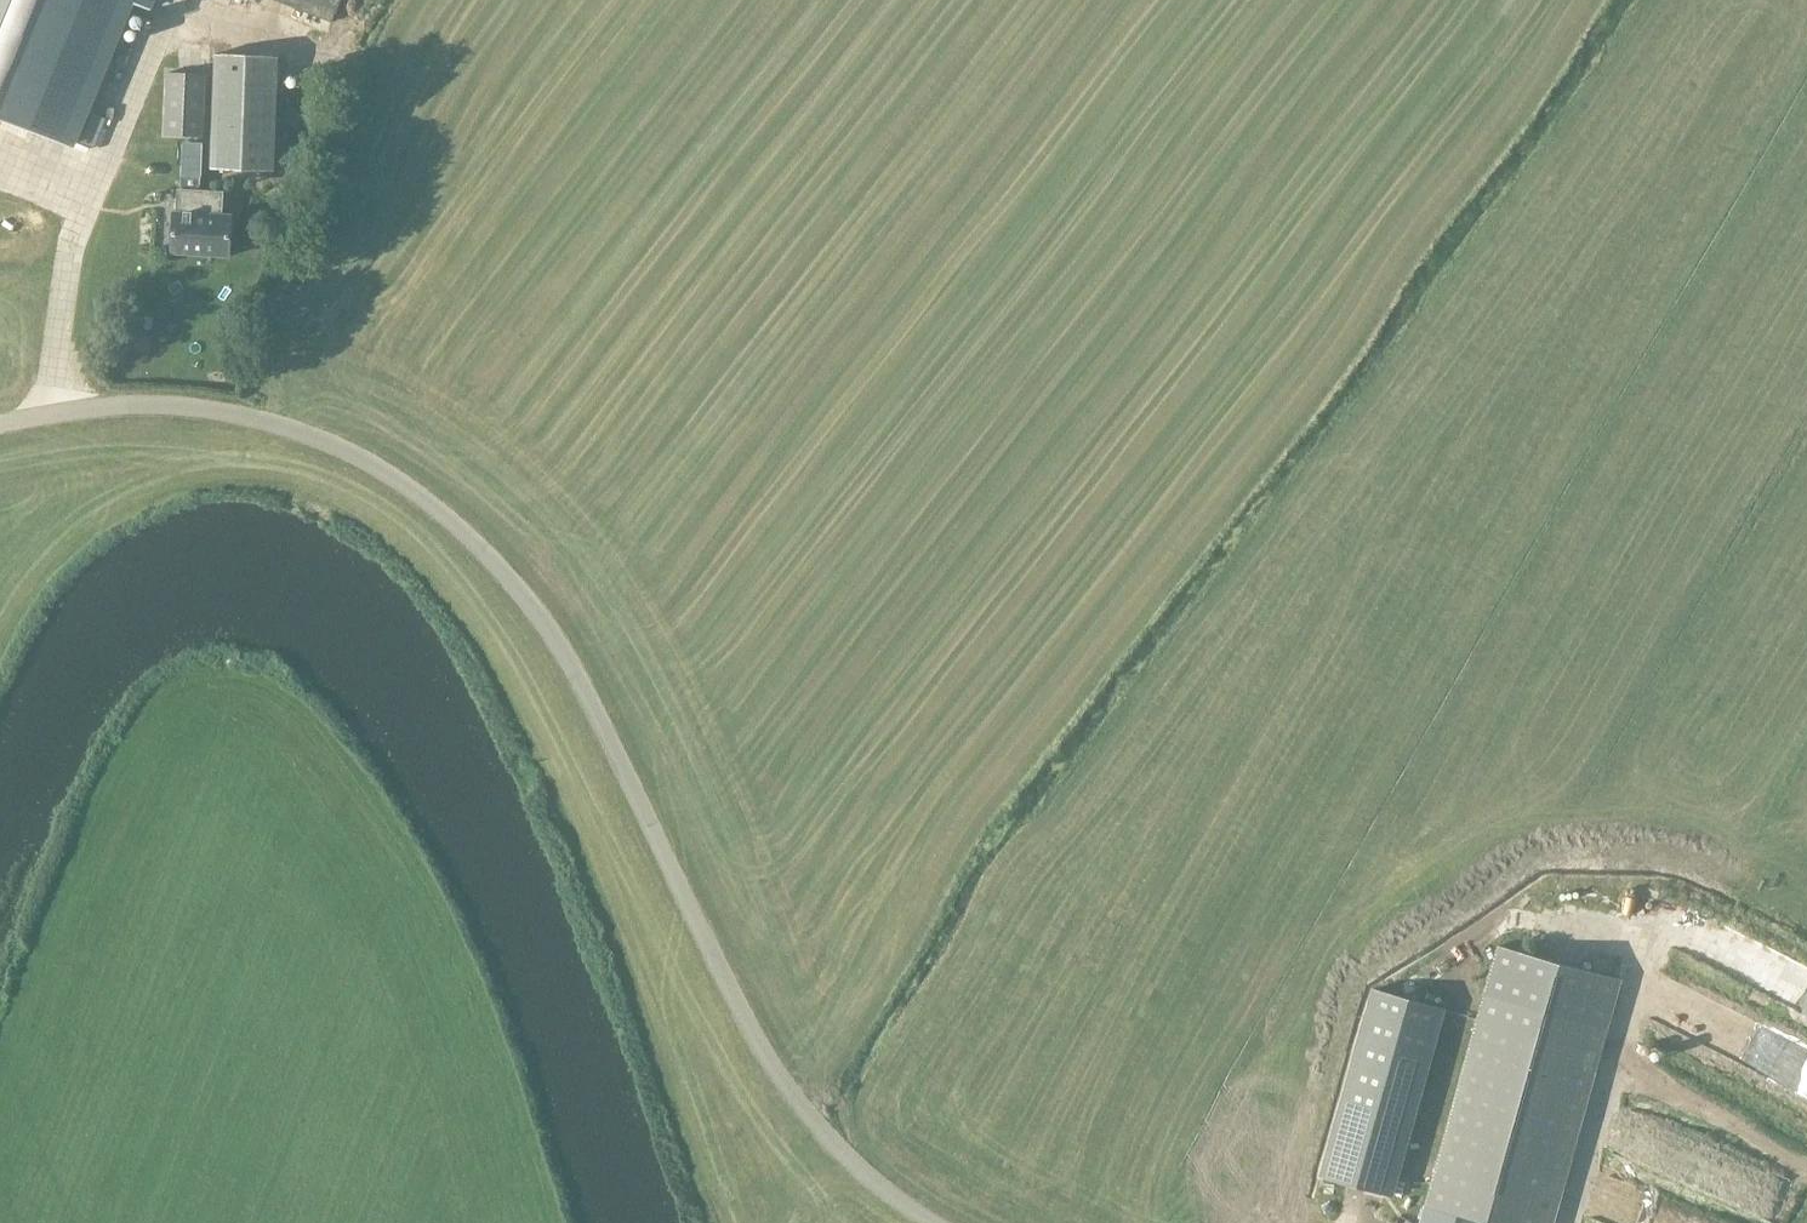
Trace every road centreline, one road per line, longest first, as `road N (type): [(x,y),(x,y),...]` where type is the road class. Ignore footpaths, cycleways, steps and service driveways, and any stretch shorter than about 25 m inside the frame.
road 1 (unclassified): [(0,429),(88,414),(202,413),(317,442),(441,518),(518,595),(552,643),(706,953),(784,1086),(858,1174),(926,1222)]

